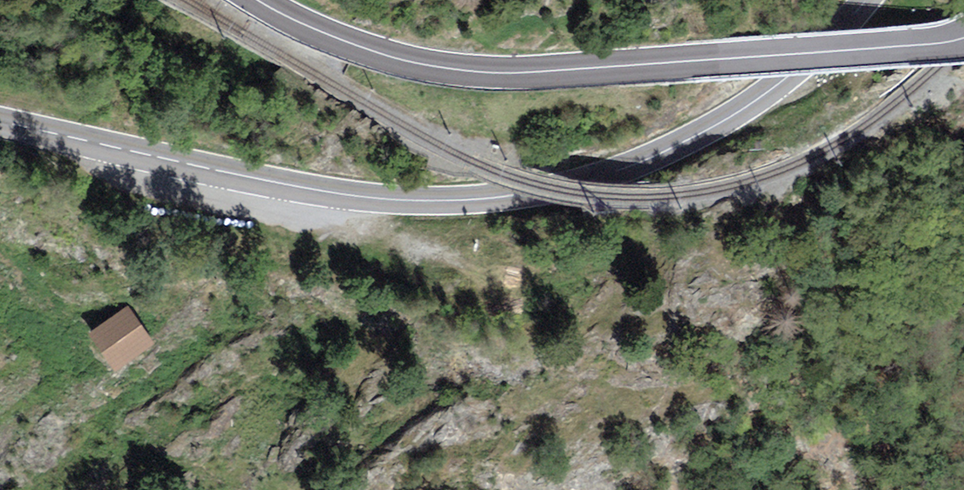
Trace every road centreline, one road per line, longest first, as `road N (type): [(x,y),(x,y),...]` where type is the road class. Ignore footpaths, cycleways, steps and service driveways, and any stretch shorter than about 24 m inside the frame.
road 1 (tertiary): [(0,121),(333,193),(394,200),(516,196),(653,157),(727,118),(801,66),(867,0)]
road 2 (unclassified): [(963,36),(632,68),(513,68),(361,40),(265,0)]

